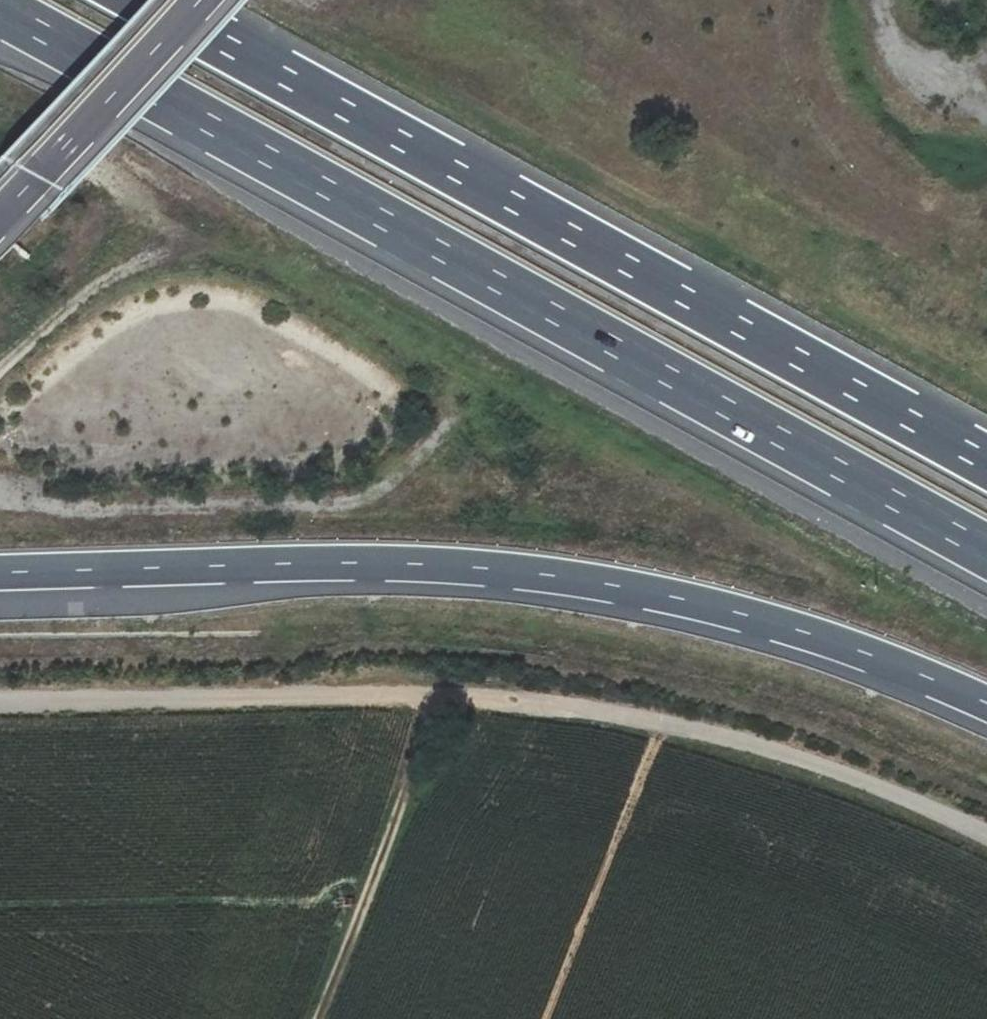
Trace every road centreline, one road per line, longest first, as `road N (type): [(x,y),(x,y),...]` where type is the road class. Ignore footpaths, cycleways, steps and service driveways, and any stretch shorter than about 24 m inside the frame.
road 1 (motorway): [(0,10),(986,552)]
road 2 (track): [(986,844),(682,726),(319,688),(0,692)]
road 3 (motorway): [(0,573),(414,565),(592,582),(801,632),(986,704)]
road 4 (motorway): [(986,463),(142,0)]
road 5 (track): [(826,568),(244,260),(149,257),(103,279),(0,370)]
road 6 (track): [(448,700),(321,1018)]
road 7 (motorway): [(0,217),(199,0)]

